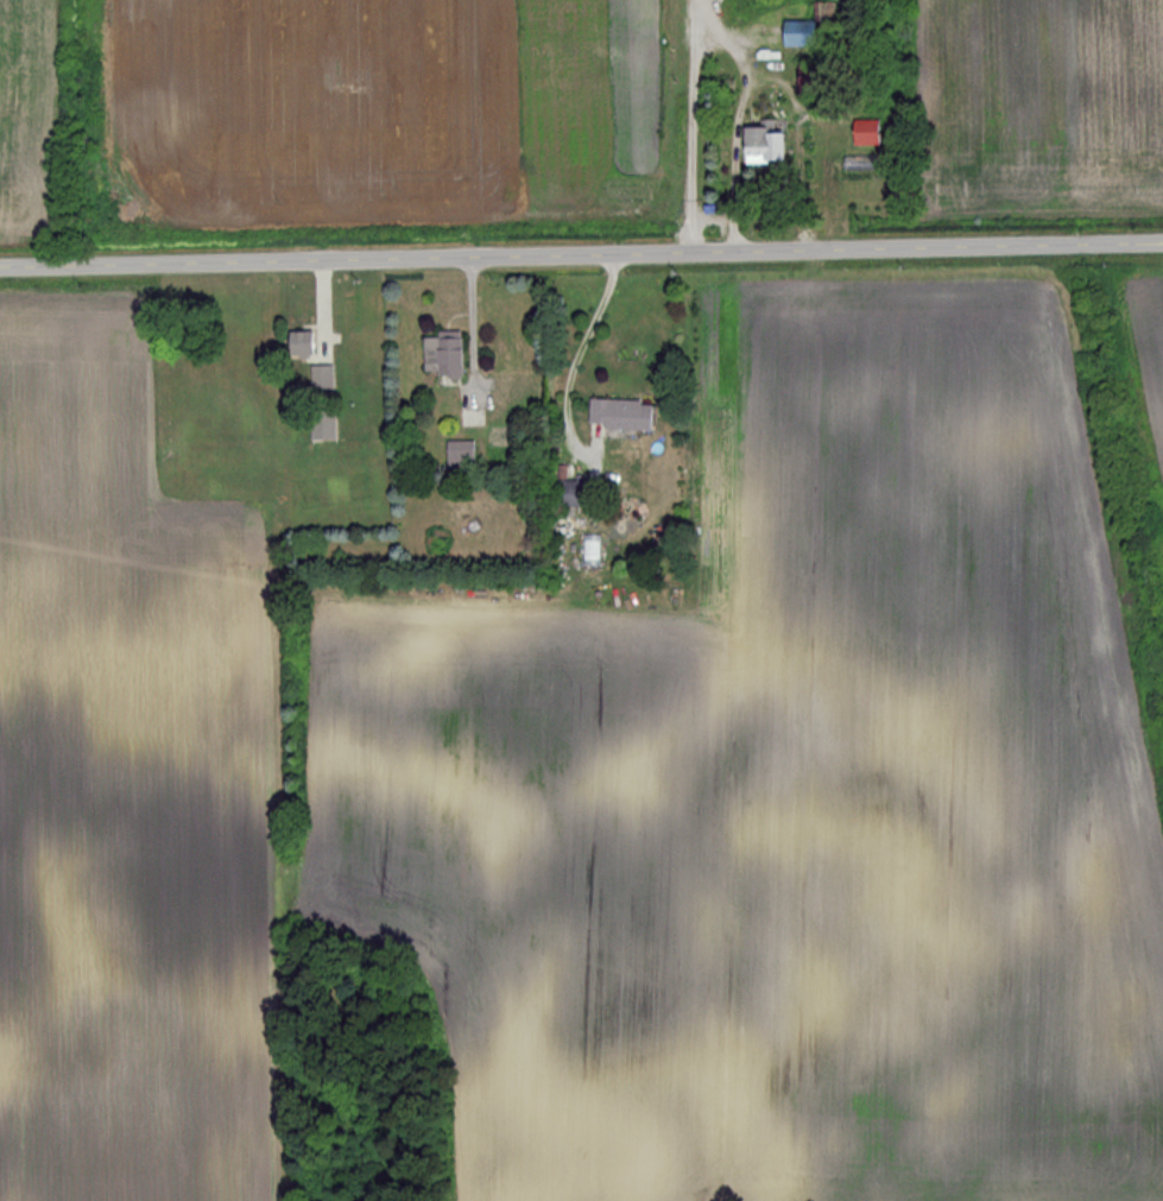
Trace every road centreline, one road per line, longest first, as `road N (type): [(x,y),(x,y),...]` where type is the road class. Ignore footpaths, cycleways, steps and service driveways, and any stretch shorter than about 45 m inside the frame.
road 1 (tertiary): [(1162,239),(0,266)]

